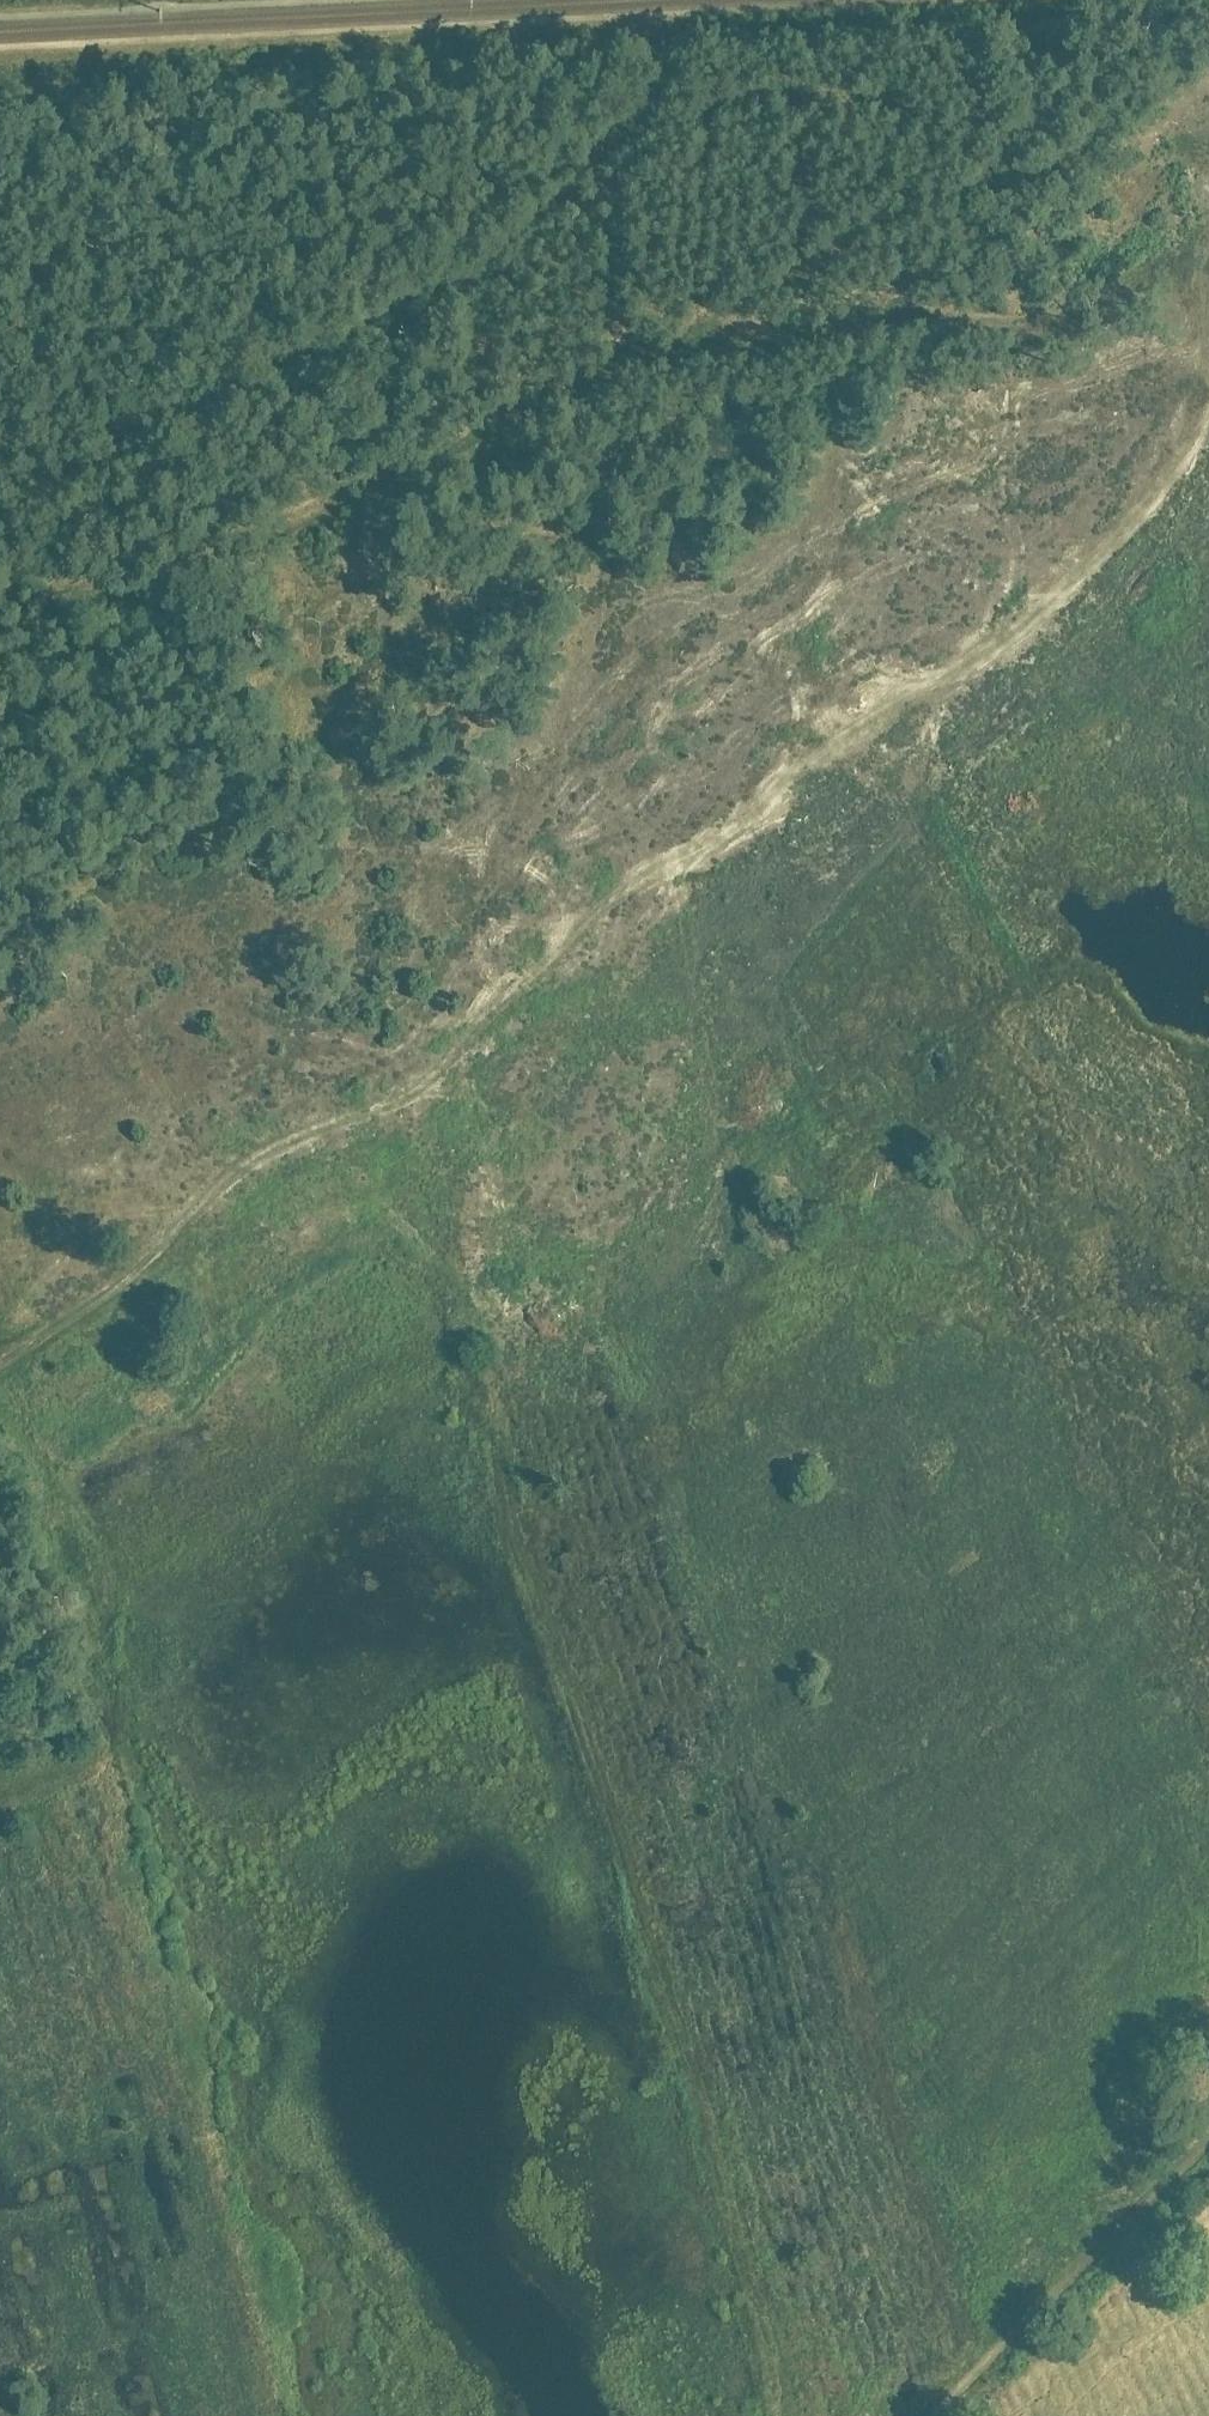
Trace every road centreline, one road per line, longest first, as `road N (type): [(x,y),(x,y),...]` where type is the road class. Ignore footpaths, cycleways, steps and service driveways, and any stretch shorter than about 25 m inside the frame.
road 1 (track): [(930,2415),(1208,2141)]

